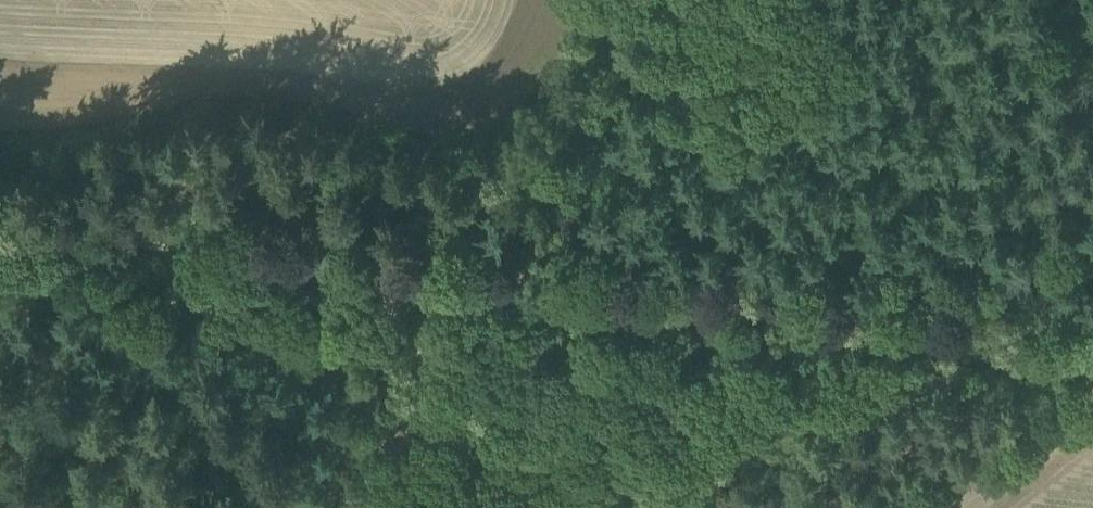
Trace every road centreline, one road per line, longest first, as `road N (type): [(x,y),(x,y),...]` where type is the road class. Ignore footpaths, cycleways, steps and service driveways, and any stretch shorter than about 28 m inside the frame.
road 1 (track): [(1092,360),(514,283)]
road 2 (track): [(514,283),(0,228)]
road 3 (track): [(745,0),(576,168),(537,224),(514,283)]
road 4 (track): [(420,273),(379,507)]

